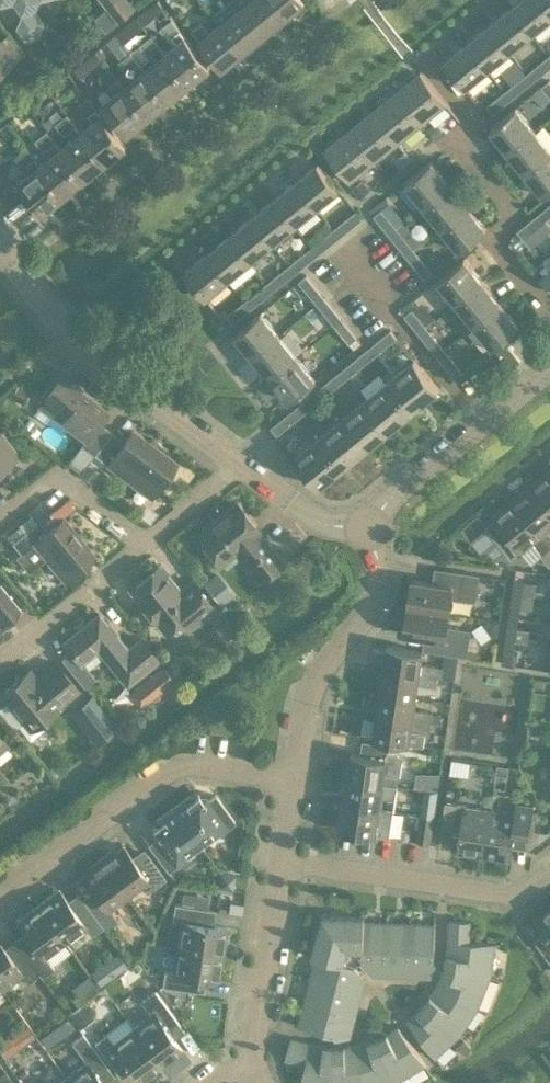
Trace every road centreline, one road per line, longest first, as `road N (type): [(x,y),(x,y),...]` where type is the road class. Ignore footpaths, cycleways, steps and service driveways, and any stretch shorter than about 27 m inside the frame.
road 1 (residential): [(0,901),(172,775),(187,770),(297,787)]
road 2 (tertiary): [(243,472),(66,340),(0,265)]
road 3 (residential): [(549,308),(496,239),(515,212),(460,141),(474,120),(433,68)]
road 4 (residential): [(297,787),(320,682),(376,605),(379,563),(365,526)]
road 5 (residential): [(285,863),(525,896),(549,878)]
road 6 (tertiary): [(549,366),(365,526)]
road 7 (residential): [(247,1063),(285,863)]
road 8 (residential): [(0,520),(56,474),(149,545)]
road 9 (residential): [(0,662),(149,545)]
road 10 (tertiary): [(365,526),(327,526),(243,472)]

